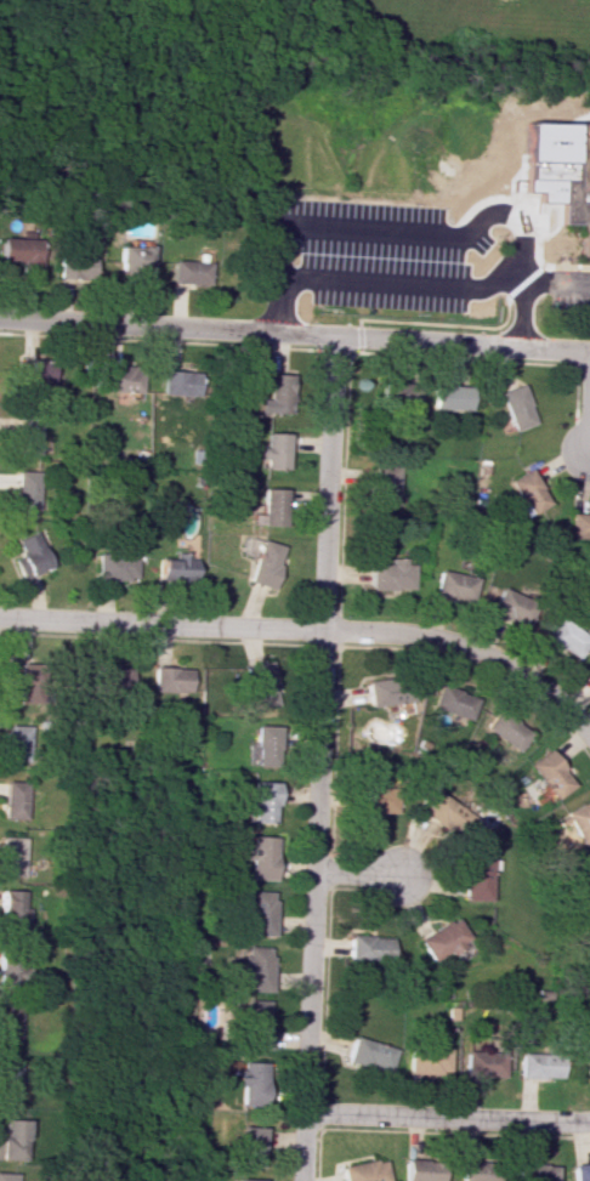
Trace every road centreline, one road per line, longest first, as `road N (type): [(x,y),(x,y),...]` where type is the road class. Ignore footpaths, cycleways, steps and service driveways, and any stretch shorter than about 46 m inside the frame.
road 1 (residential): [(301,1180),(334,337)]
road 2 (residential): [(0,319),(589,353)]
road 3 (residential): [(0,616),(322,630)]
road 4 (residential): [(322,630),(407,635),(475,652),(533,683),(589,737)]
road 5 (residential): [(303,1113),(589,1123)]

